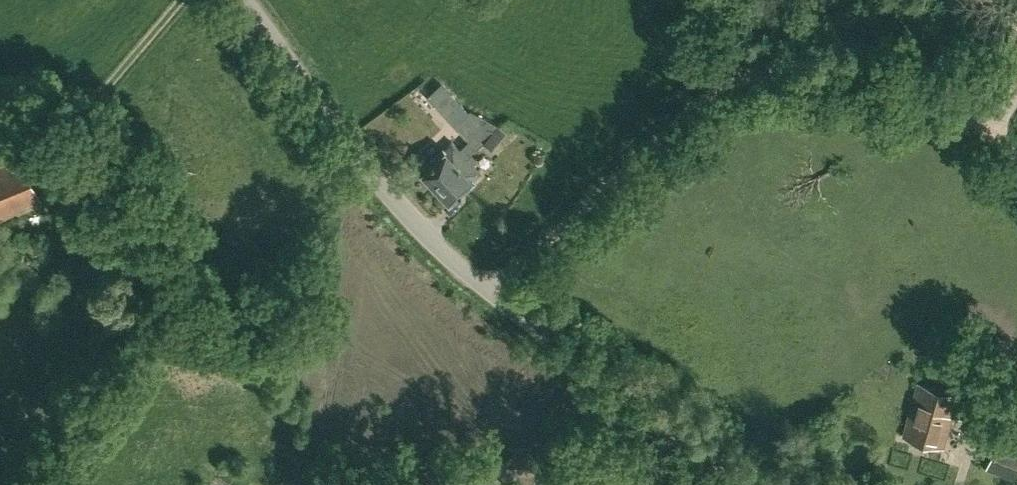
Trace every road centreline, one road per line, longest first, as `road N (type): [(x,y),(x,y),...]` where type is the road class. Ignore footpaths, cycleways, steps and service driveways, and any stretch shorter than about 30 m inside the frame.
road 1 (residential): [(1016,158),(921,84),(825,67),(763,68),(708,96),(485,285)]
road 2 (unclassified): [(485,285),(369,168),(245,0)]
road 3 (unclassified): [(743,484),(485,285)]

